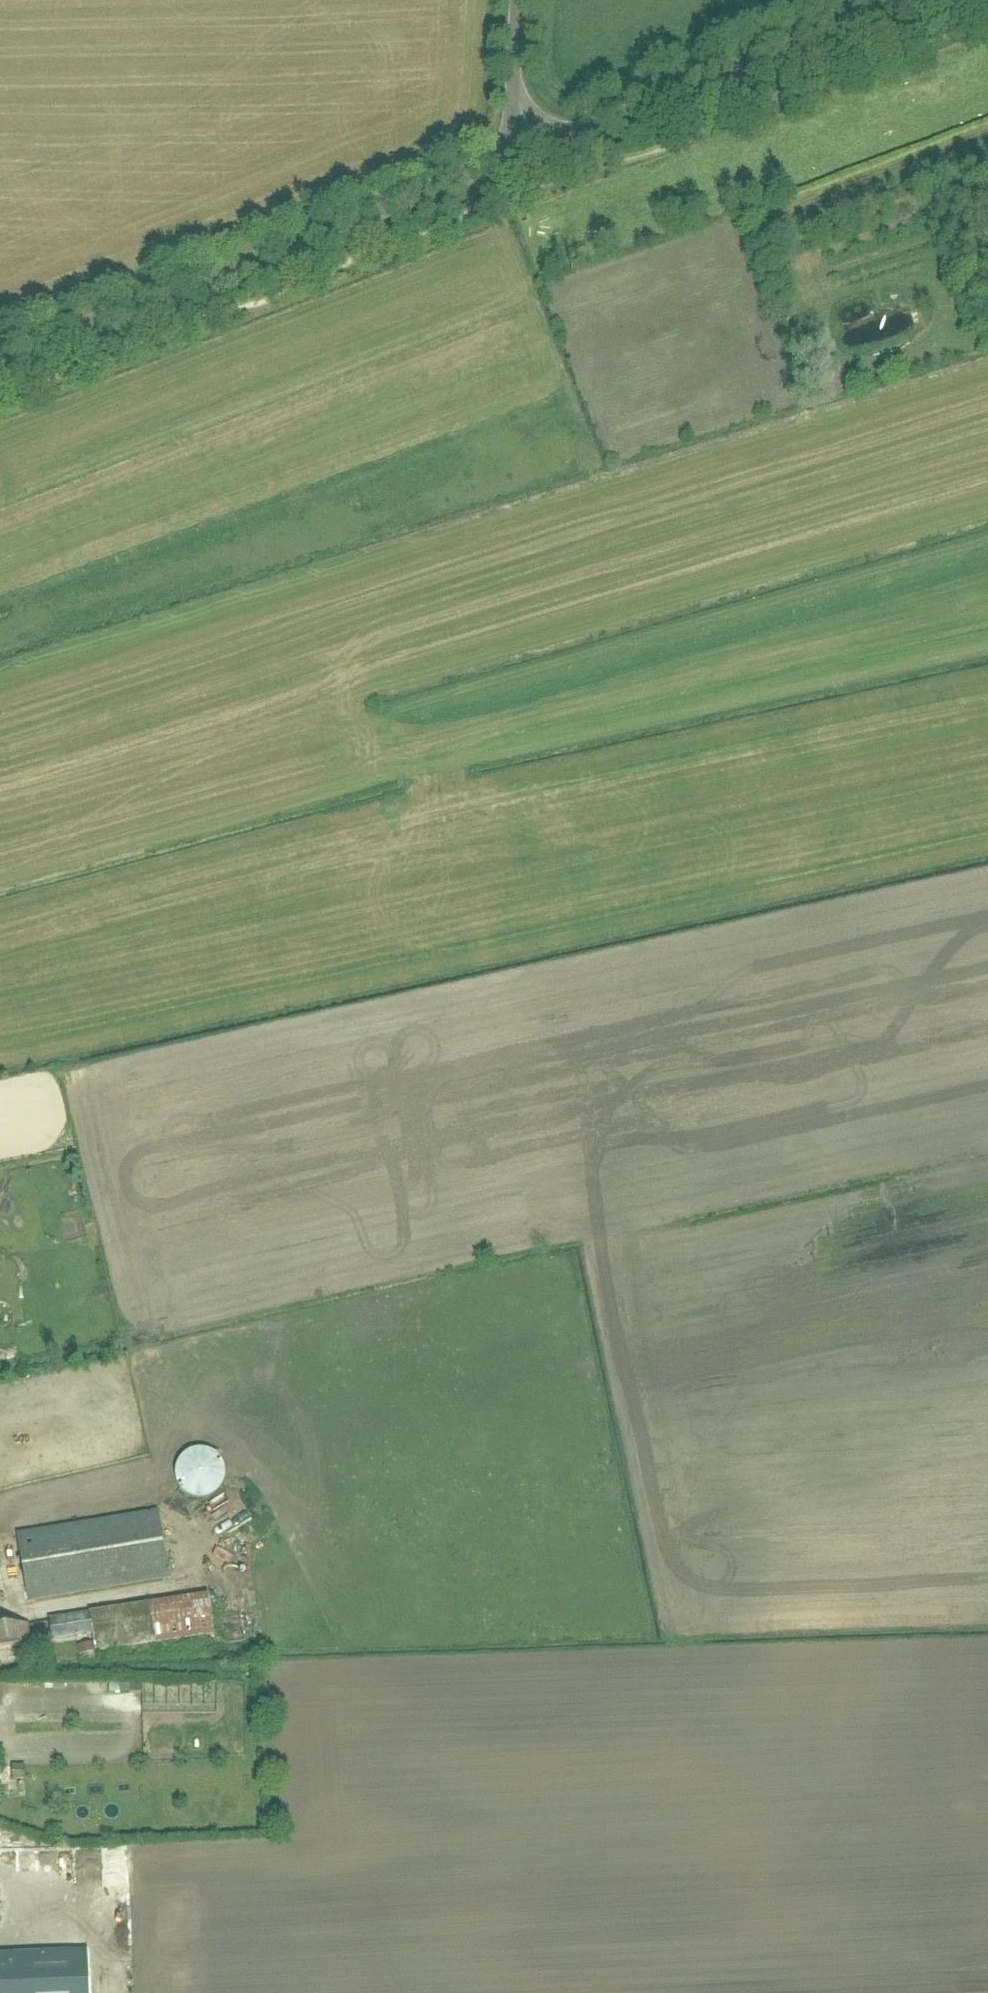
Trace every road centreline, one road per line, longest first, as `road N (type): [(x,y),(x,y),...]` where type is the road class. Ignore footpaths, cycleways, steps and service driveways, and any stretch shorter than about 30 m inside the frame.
road 1 (tertiary): [(0,362),(522,156)]
road 2 (tertiary): [(522,156),(914,0)]
road 3 (unclassified): [(522,156),(511,109),(516,0)]

